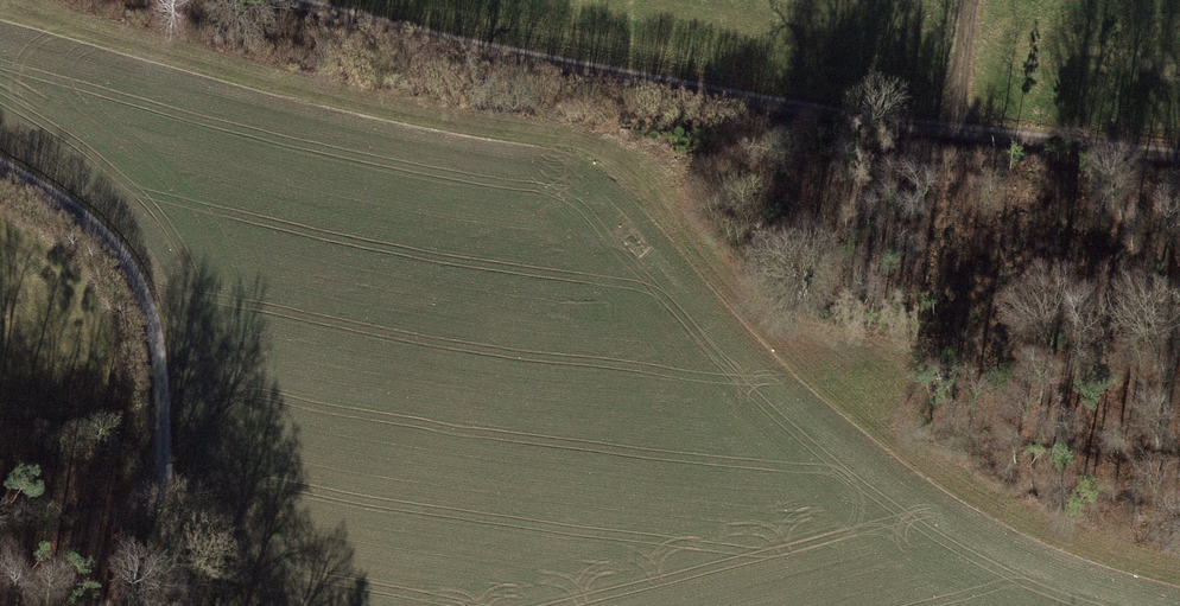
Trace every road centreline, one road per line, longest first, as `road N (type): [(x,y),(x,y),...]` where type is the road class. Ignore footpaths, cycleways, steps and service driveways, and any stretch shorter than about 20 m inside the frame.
road 1 (track): [(954,130),(808,116),(291,0)]
road 2 (track): [(179,605),(160,500),(158,377),(144,295),(97,226),(0,162)]
road 3 (track): [(954,130),(1179,157)]
road 4 (track): [(160,500),(0,514)]
road 5 (track): [(972,0),(954,130)]

